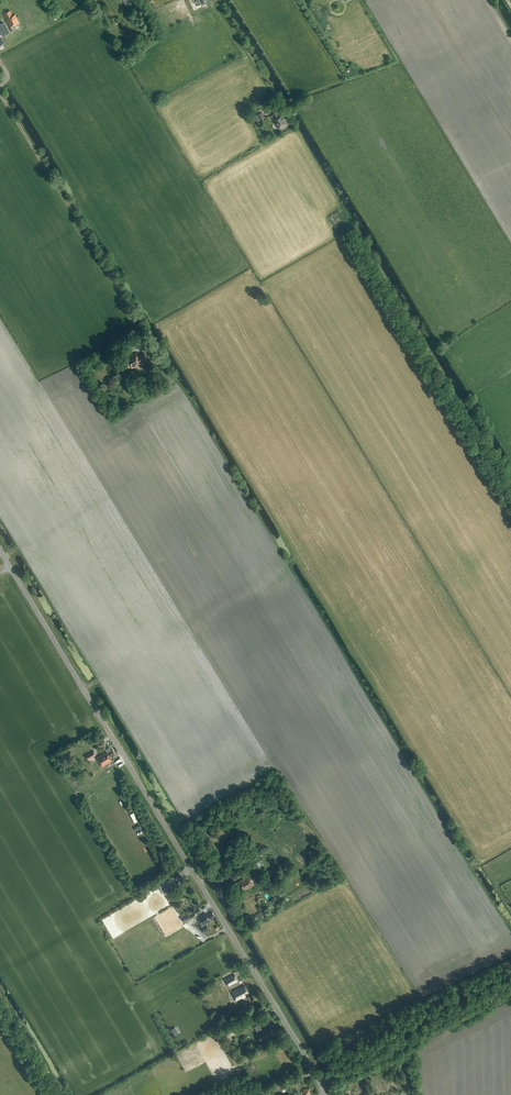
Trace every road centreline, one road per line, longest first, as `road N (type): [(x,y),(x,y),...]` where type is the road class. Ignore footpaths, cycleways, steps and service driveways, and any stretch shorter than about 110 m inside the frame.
road 1 (unclassified): [(326,1094),(0,548)]
road 2 (track): [(322,1082),(510,987)]

